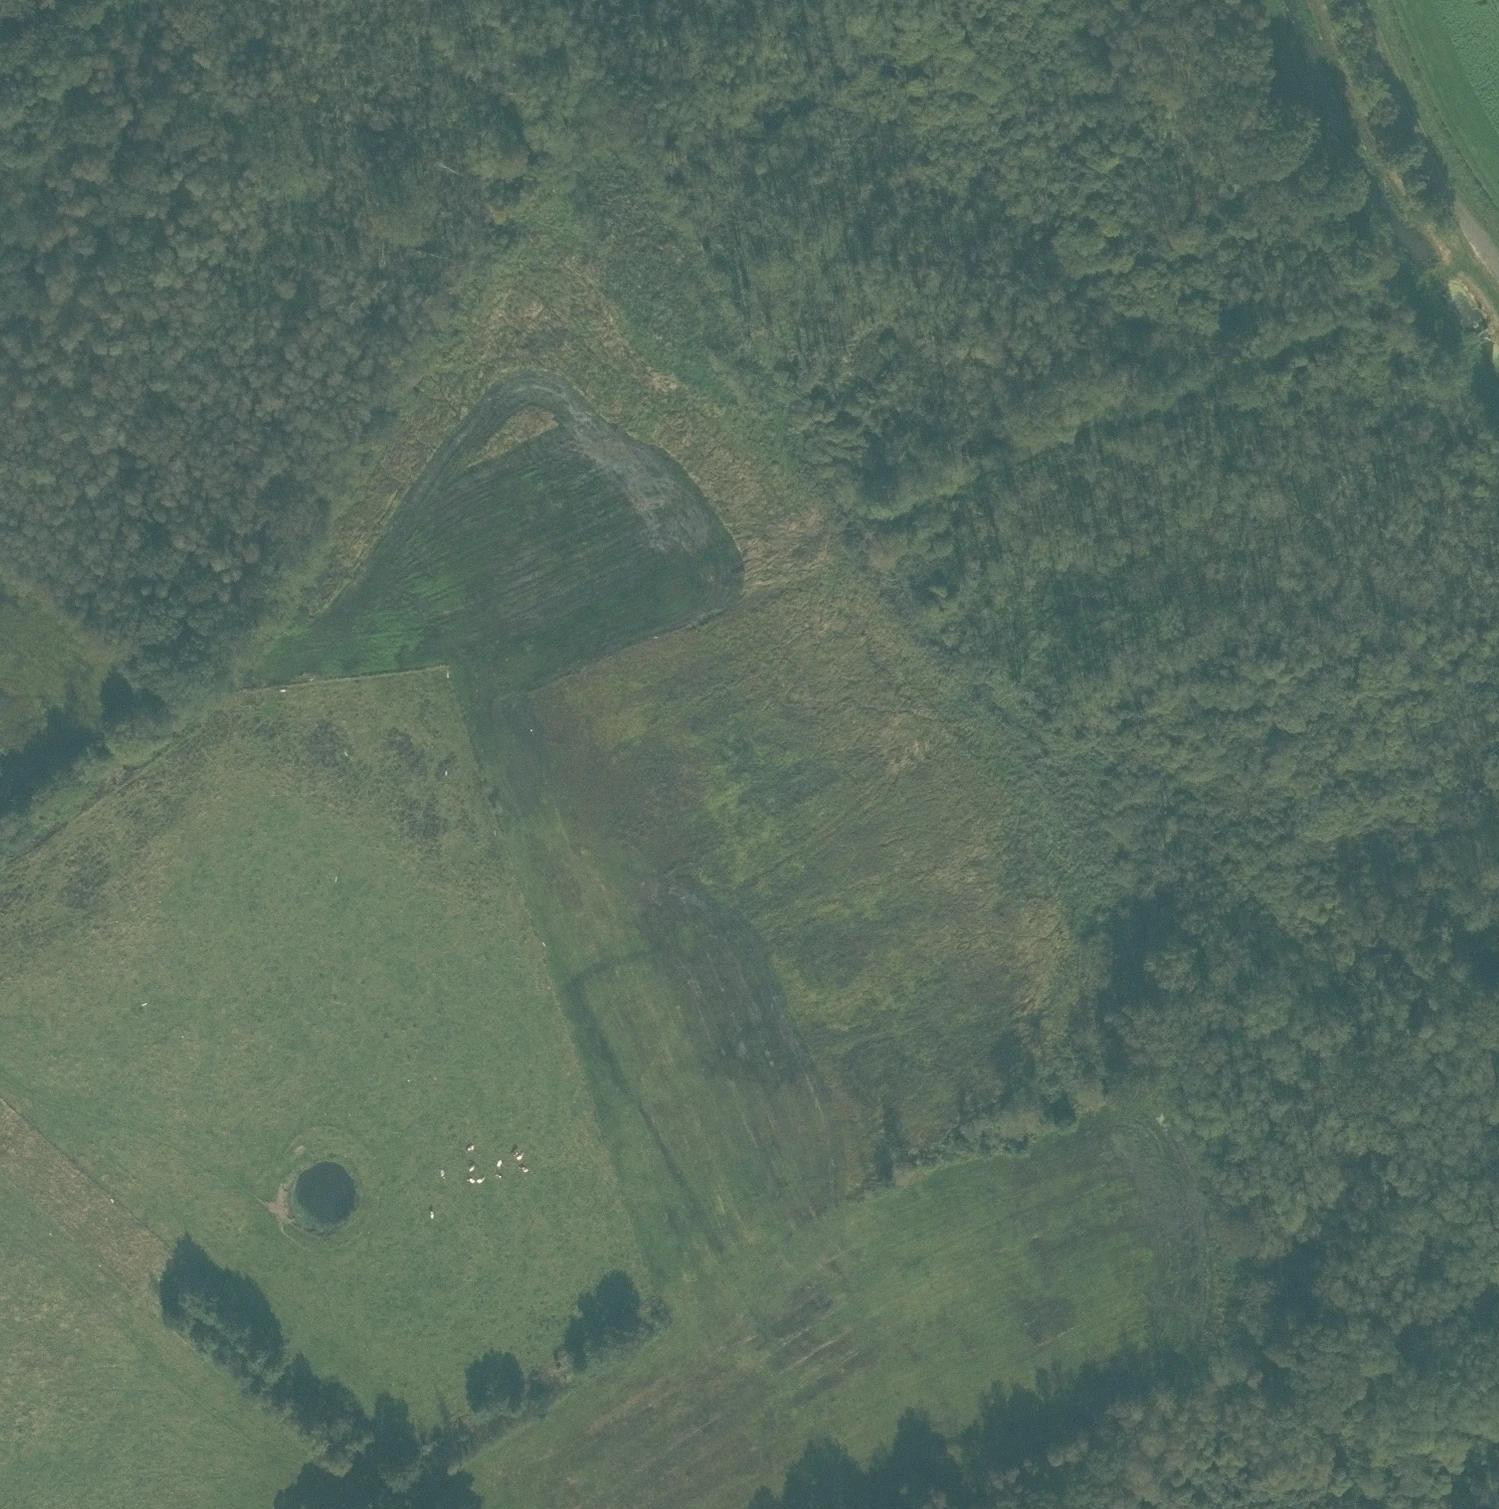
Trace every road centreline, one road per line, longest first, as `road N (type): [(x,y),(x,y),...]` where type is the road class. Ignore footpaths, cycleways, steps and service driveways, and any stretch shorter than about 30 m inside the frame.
road 1 (unclassified): [(1498,262),(1444,179),(1358,0)]

